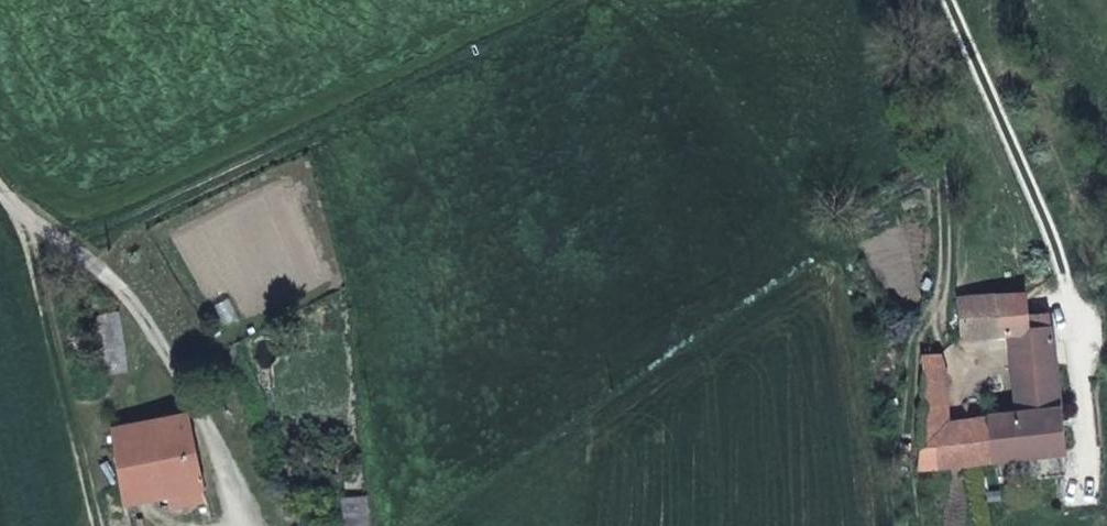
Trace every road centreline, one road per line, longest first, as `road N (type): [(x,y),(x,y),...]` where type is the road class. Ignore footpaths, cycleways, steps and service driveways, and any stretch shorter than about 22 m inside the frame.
road 1 (unclassified): [(1076,482),(1080,323),(1015,141),(951,0)]
road 2 (unclassified): [(0,190),(97,274),(230,480),(248,525)]

